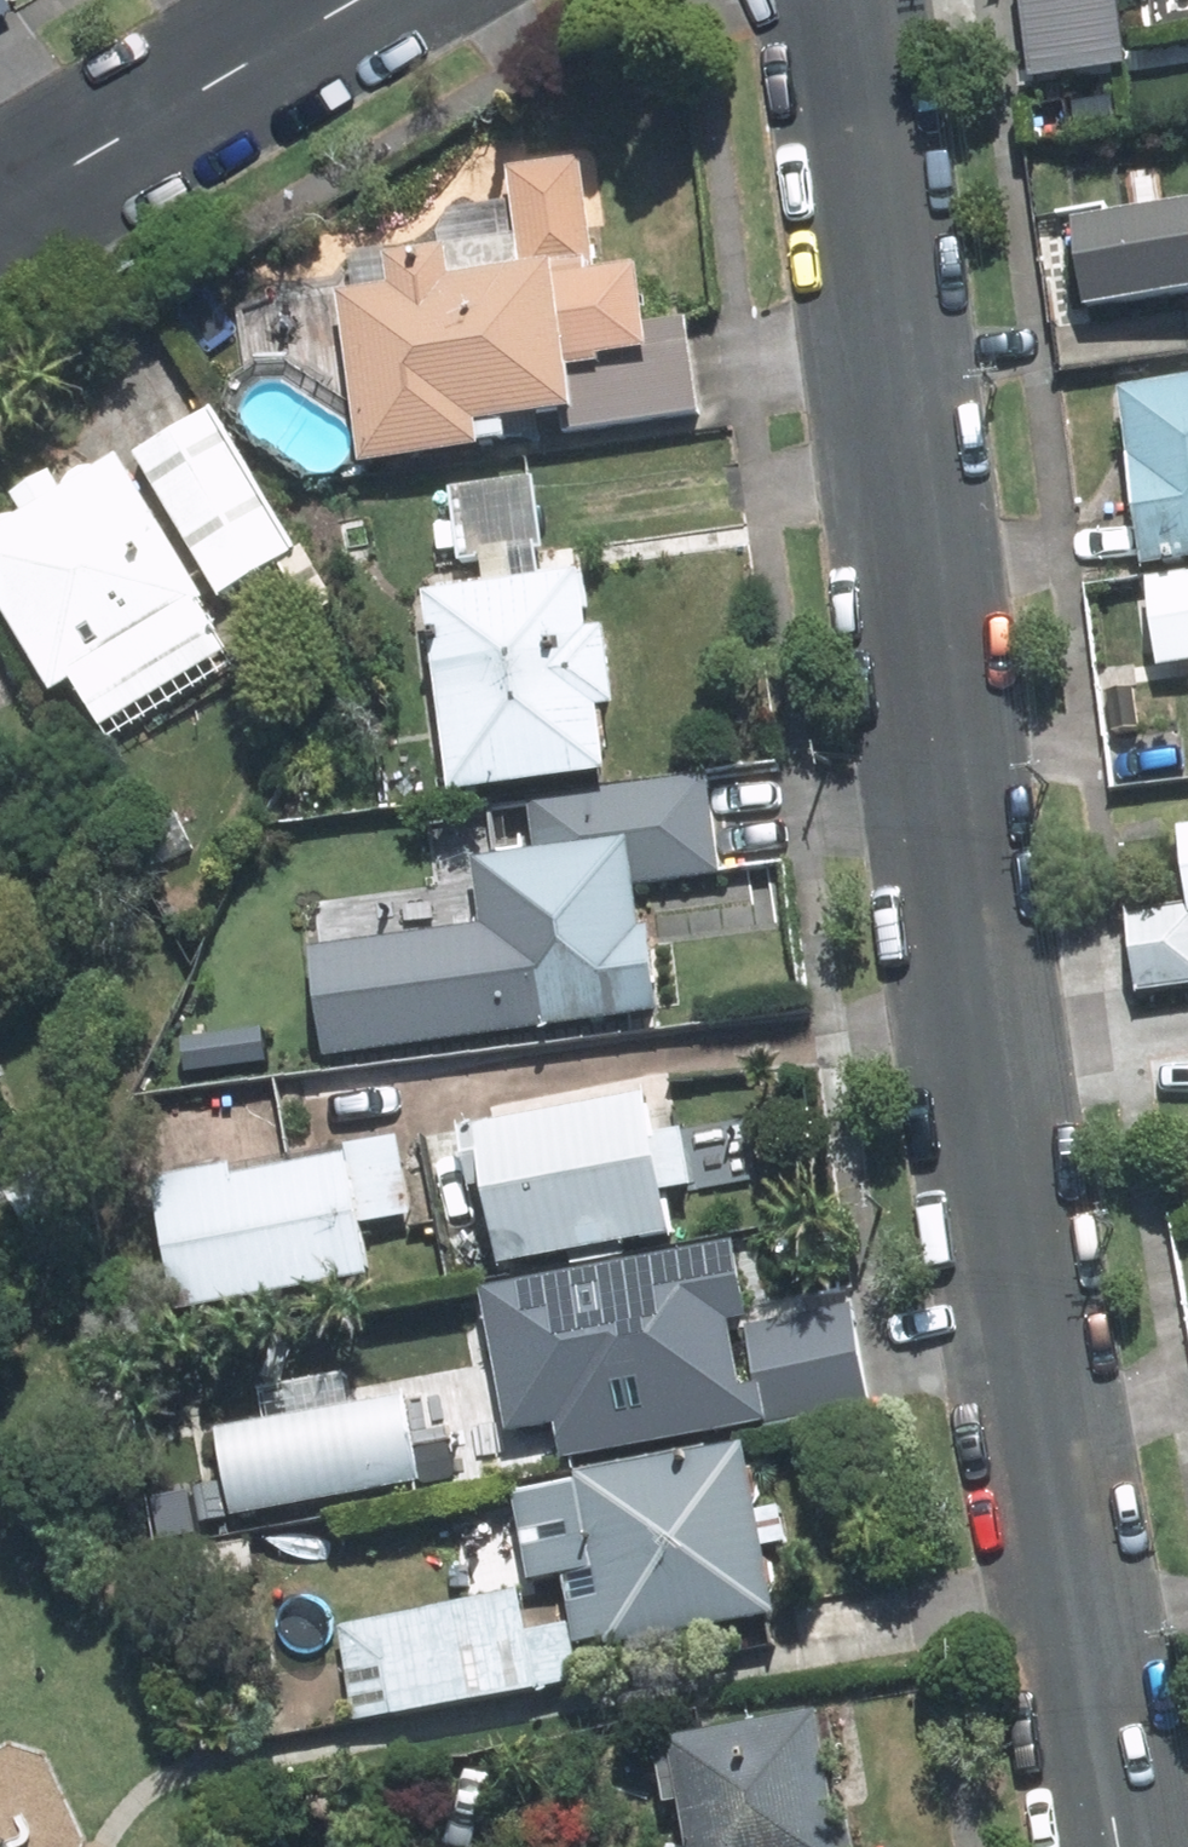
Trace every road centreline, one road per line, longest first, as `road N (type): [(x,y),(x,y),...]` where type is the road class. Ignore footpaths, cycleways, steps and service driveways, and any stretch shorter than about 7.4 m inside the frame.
road 1 (residential): [(1118,1846),(1077,1623),(834,0)]
road 2 (residential): [(357,0),(0,210)]

